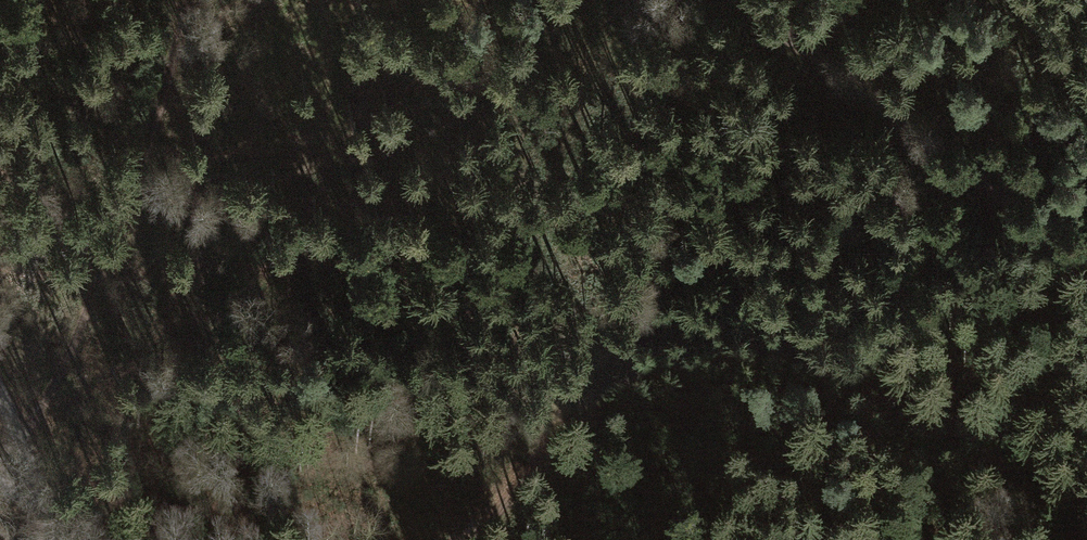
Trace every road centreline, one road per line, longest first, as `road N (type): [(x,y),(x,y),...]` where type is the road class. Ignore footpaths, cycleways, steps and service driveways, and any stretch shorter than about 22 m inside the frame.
road 1 (track): [(476,539),(575,389),(831,75)]
road 2 (track): [(20,466),(143,192),(189,0)]
road 3 (track): [(1086,244),(831,75),(739,0)]

